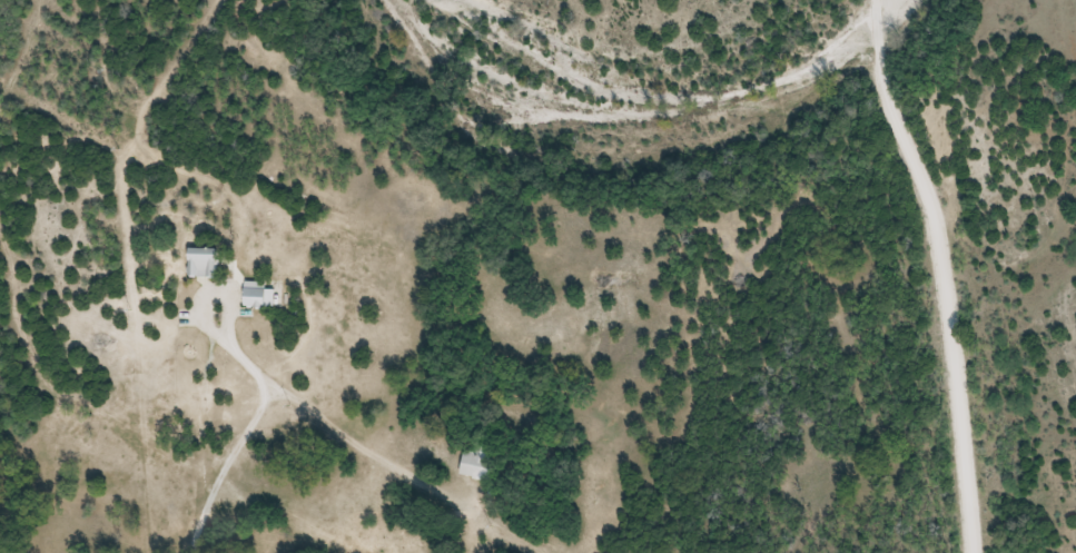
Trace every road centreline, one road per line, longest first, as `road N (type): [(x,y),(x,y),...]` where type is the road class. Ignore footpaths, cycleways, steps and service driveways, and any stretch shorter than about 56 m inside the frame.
road 1 (residential): [(978,552),(941,236),(886,88),(878,0)]

